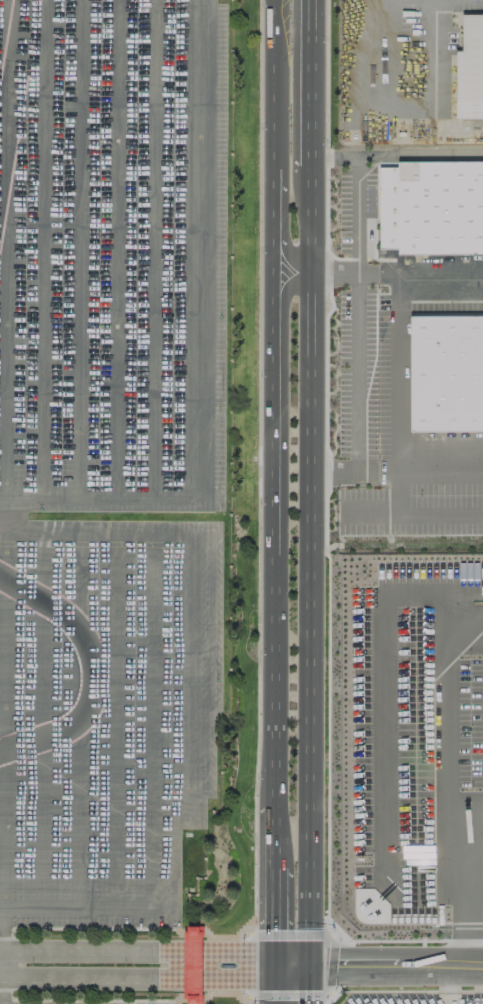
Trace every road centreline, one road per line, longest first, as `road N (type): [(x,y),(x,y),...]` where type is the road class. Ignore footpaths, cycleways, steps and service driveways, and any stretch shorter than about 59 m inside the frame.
road 1 (primary): [(308,966),(312,170)]
road 2 (primary): [(274,269),(274,807)]
road 3 (tertiary): [(275,966),(482,967)]
road 4 (primary): [(273,0),(274,182)]
road 5 (primary): [(312,170),(313,0)]

